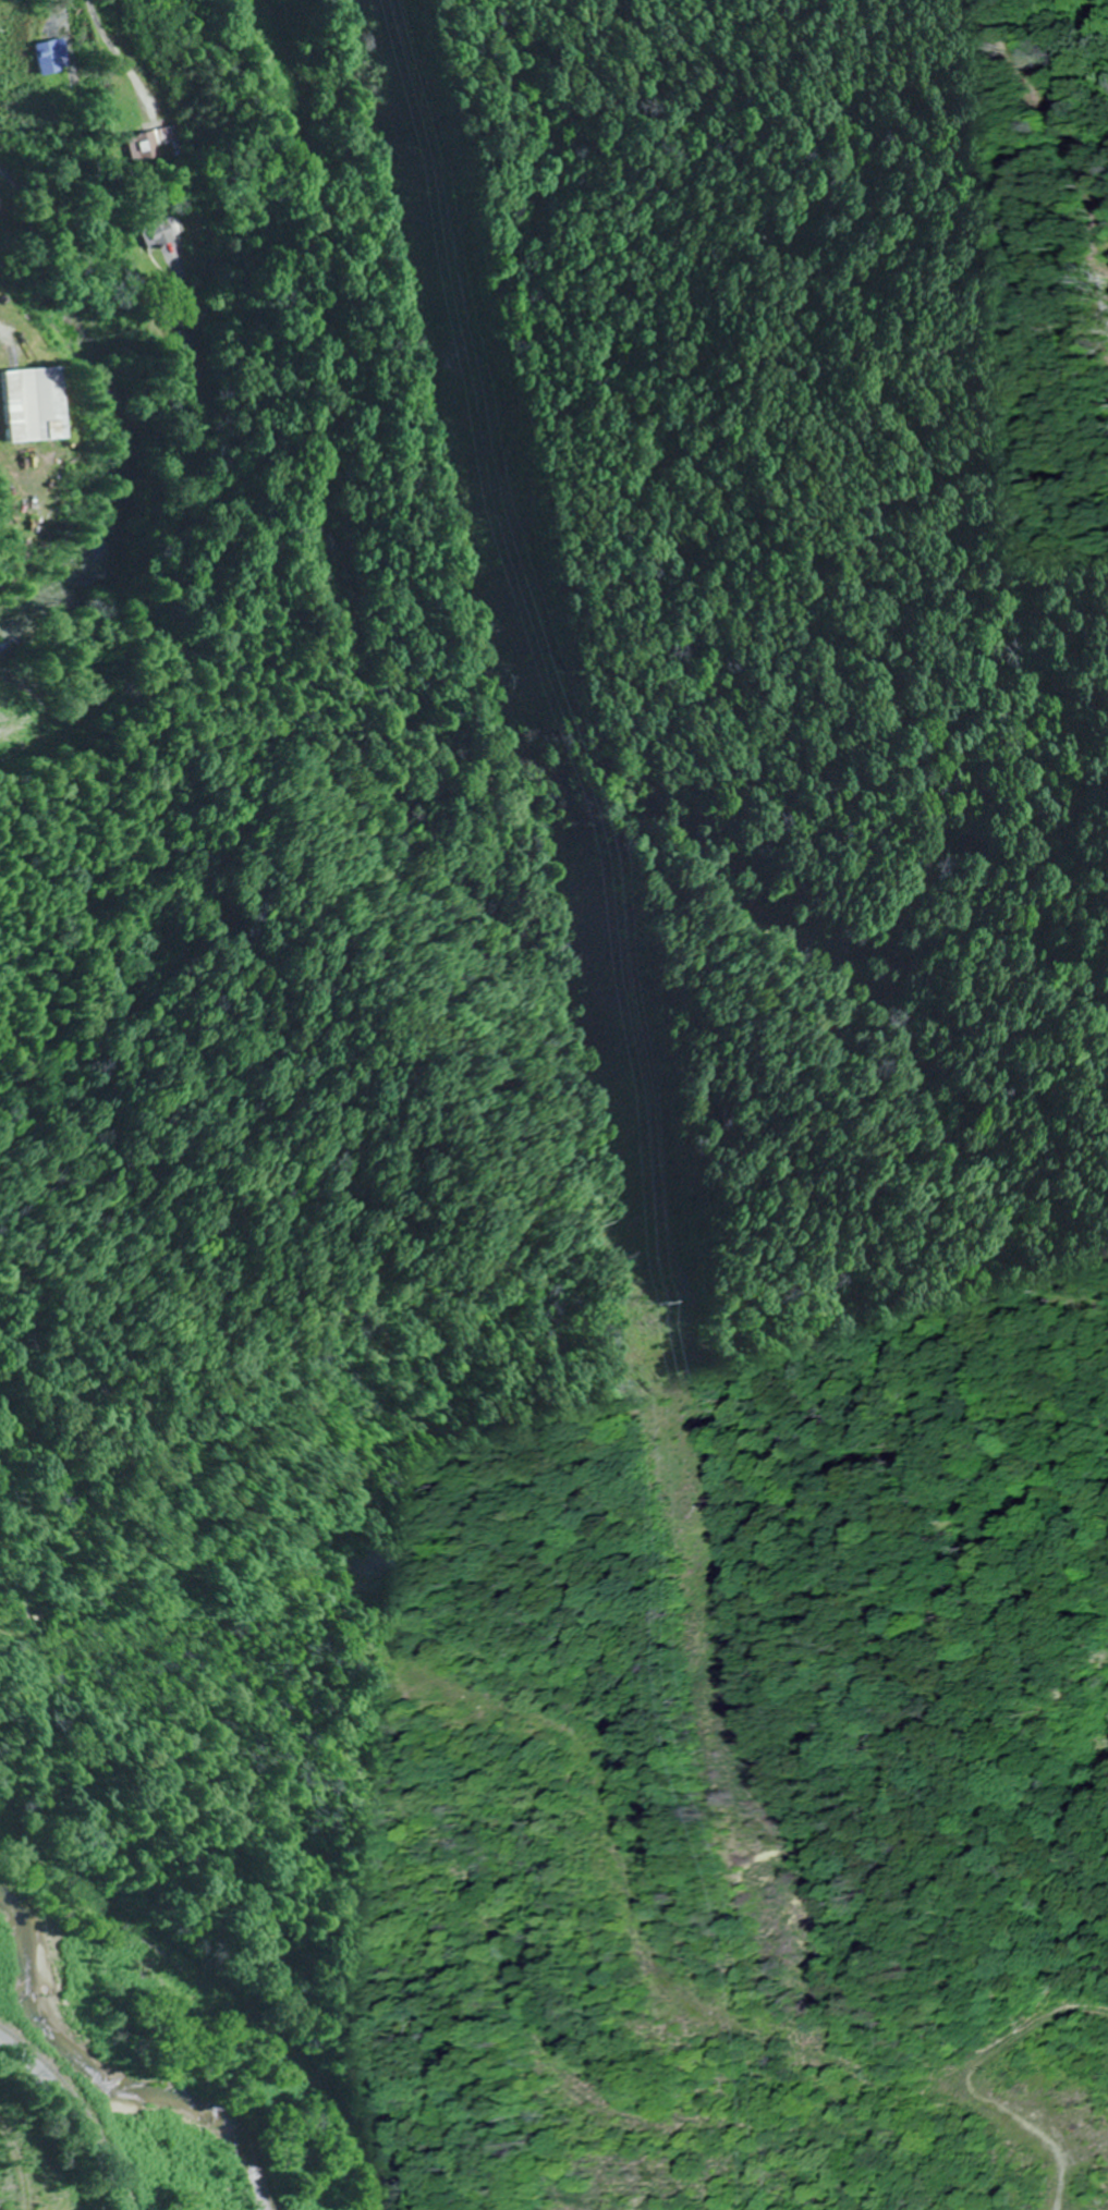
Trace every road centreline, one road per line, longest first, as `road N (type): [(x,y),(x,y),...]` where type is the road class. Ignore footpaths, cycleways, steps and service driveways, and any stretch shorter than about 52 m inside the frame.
road 1 (secondary): [(0,2041),(70,2111),(118,2209)]

